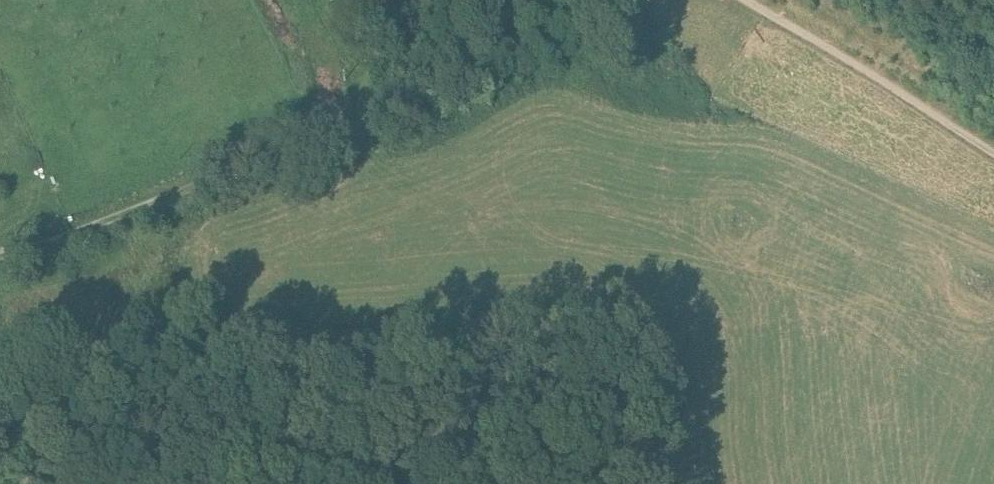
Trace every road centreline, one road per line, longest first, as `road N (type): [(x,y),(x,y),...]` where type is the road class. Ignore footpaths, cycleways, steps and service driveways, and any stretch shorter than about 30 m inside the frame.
road 1 (track): [(745,0),(993,154)]

